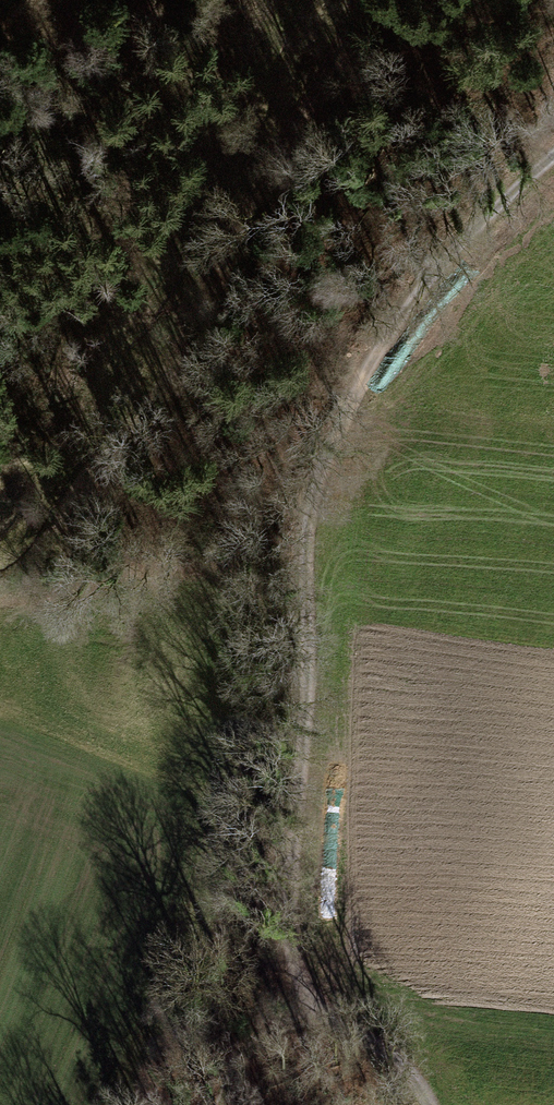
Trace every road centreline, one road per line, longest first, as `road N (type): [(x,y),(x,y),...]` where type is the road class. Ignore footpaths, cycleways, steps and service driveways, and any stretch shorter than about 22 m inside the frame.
road 1 (track): [(553,152),(451,253),(401,317),(331,452),(311,516),(298,951),(316,995),(399,1060),(429,1104)]
road 2 (track): [(354,0),(289,145)]
road 3 (track): [(328,1008),(249,1050),(221,1104)]

